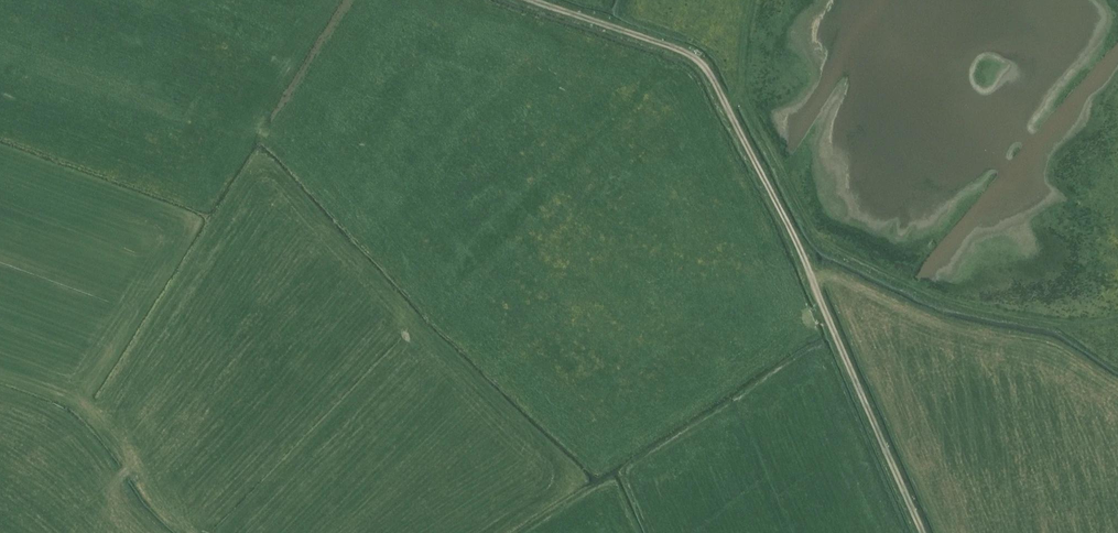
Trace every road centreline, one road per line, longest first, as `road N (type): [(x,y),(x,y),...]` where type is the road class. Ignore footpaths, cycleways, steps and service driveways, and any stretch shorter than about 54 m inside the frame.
road 1 (track): [(532,0),(701,62),(789,227),(921,532)]
road 2 (track): [(746,93),(817,240),(920,295),(1073,326),(1117,318)]
road 3 (track): [(755,0),(740,77),(746,93),(724,105)]

